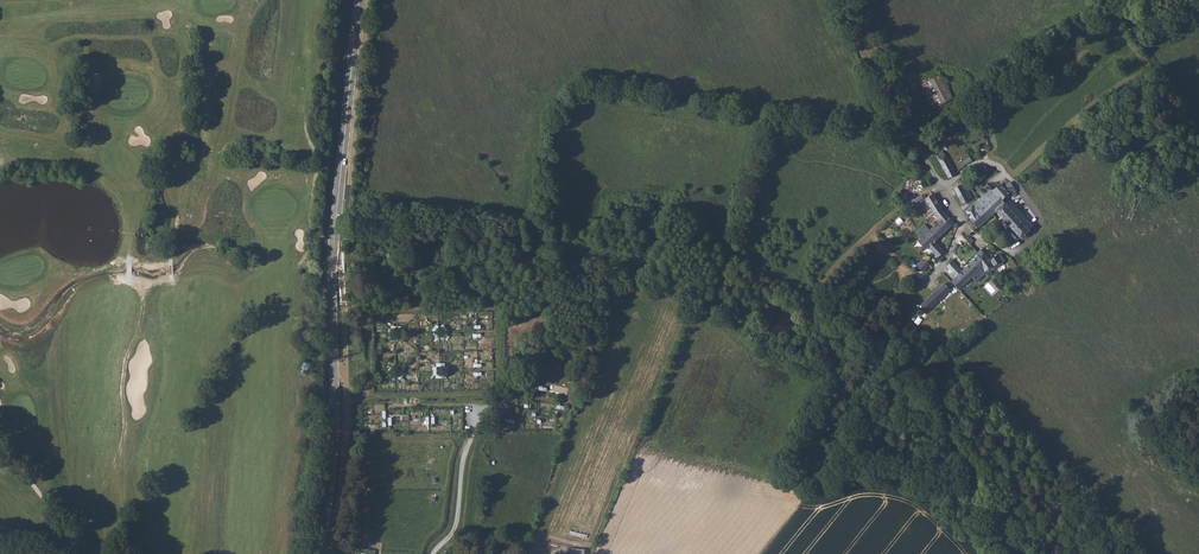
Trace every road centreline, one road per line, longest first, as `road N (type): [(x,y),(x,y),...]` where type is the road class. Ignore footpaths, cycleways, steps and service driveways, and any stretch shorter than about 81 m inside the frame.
road 1 (tertiary): [(360,0),(334,247),(334,428),(320,553)]
road 2 (track): [(962,221),(941,186),(977,165),(1007,176),(1038,220),(1034,239),(1011,256)]
road 3 (unclassified): [(845,0),(941,186)]

